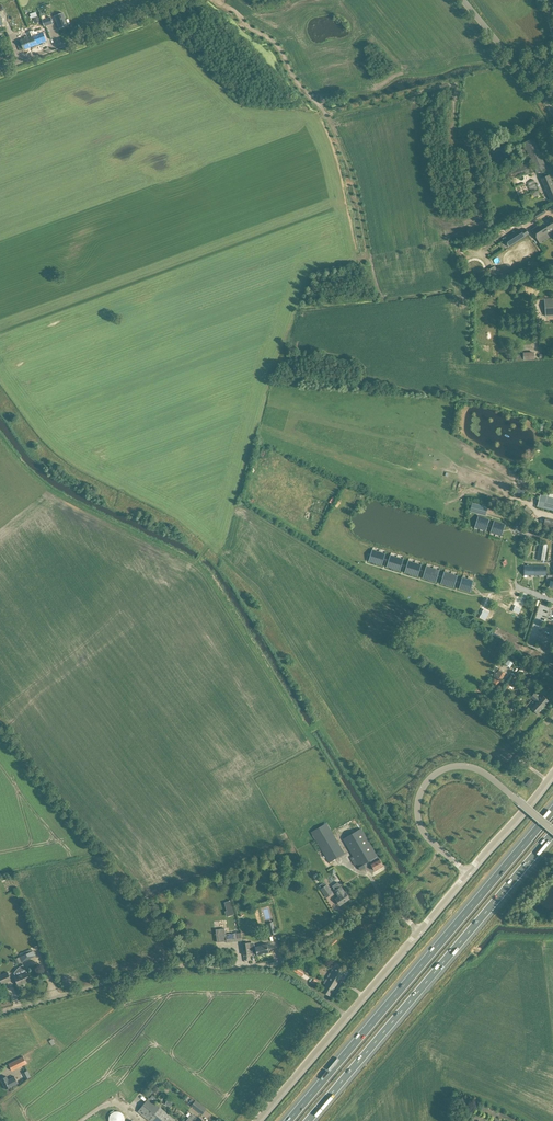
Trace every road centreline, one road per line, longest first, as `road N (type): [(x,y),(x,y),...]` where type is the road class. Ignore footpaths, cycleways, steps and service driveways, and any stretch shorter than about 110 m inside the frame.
road 1 (residential): [(0,1013),(144,971),(277,963),(382,903),(418,932)]
road 2 (motorway): [(552,810),(288,1120)]
road 3 (motorway): [(308,1120),(552,832)]
road 4 (track): [(0,723),(129,880),(182,965)]
road 5 (unclassified): [(256,1120),(418,932)]
road 6 (track): [(0,436),(49,488),(195,562)]
road 7 (track): [(195,562),(210,573),(310,731),(319,725)]
road 8 (unclassified): [(0,68),(186,0)]
road 9 (unclassified): [(552,830),(480,769),(446,767),(425,785)]
road 10 (unclassified): [(552,112),(463,0)]
road 11 (unclassified): [(467,873),(552,774)]

